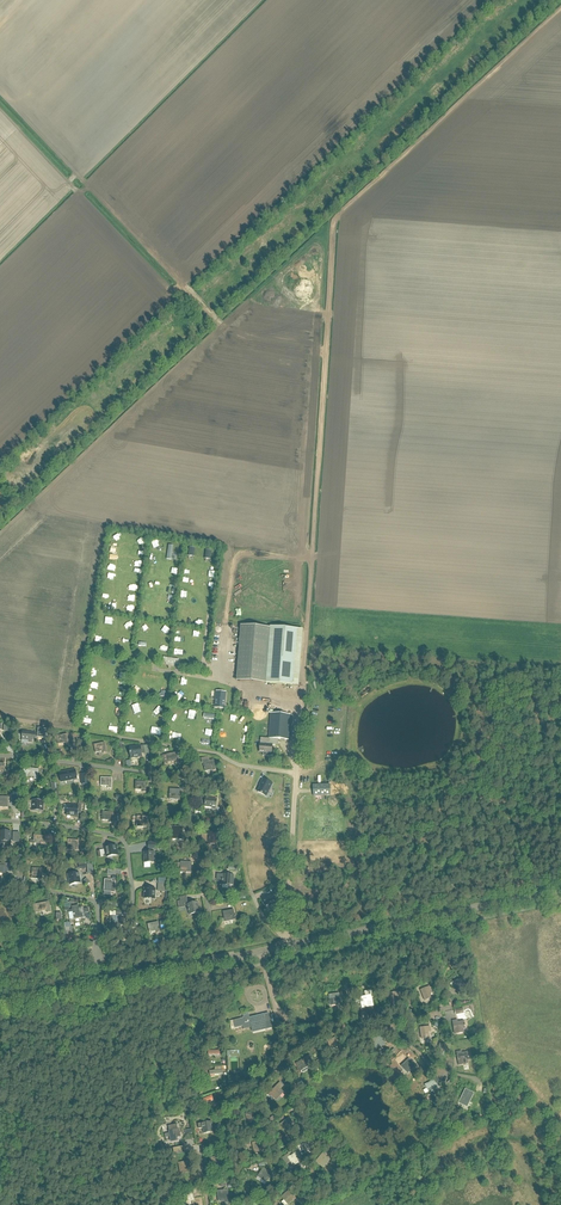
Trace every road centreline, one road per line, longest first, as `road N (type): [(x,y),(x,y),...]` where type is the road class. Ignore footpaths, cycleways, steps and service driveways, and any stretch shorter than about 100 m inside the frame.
road 1 (track): [(560,8),(334,223),(306,632)]
road 2 (tertiary): [(560,890),(0,1004)]
road 3 (track): [(231,682),(224,673),(225,627),(233,562),(245,552)]
road 4 (track): [(249,887),(249,823),(259,809),(296,794)]

